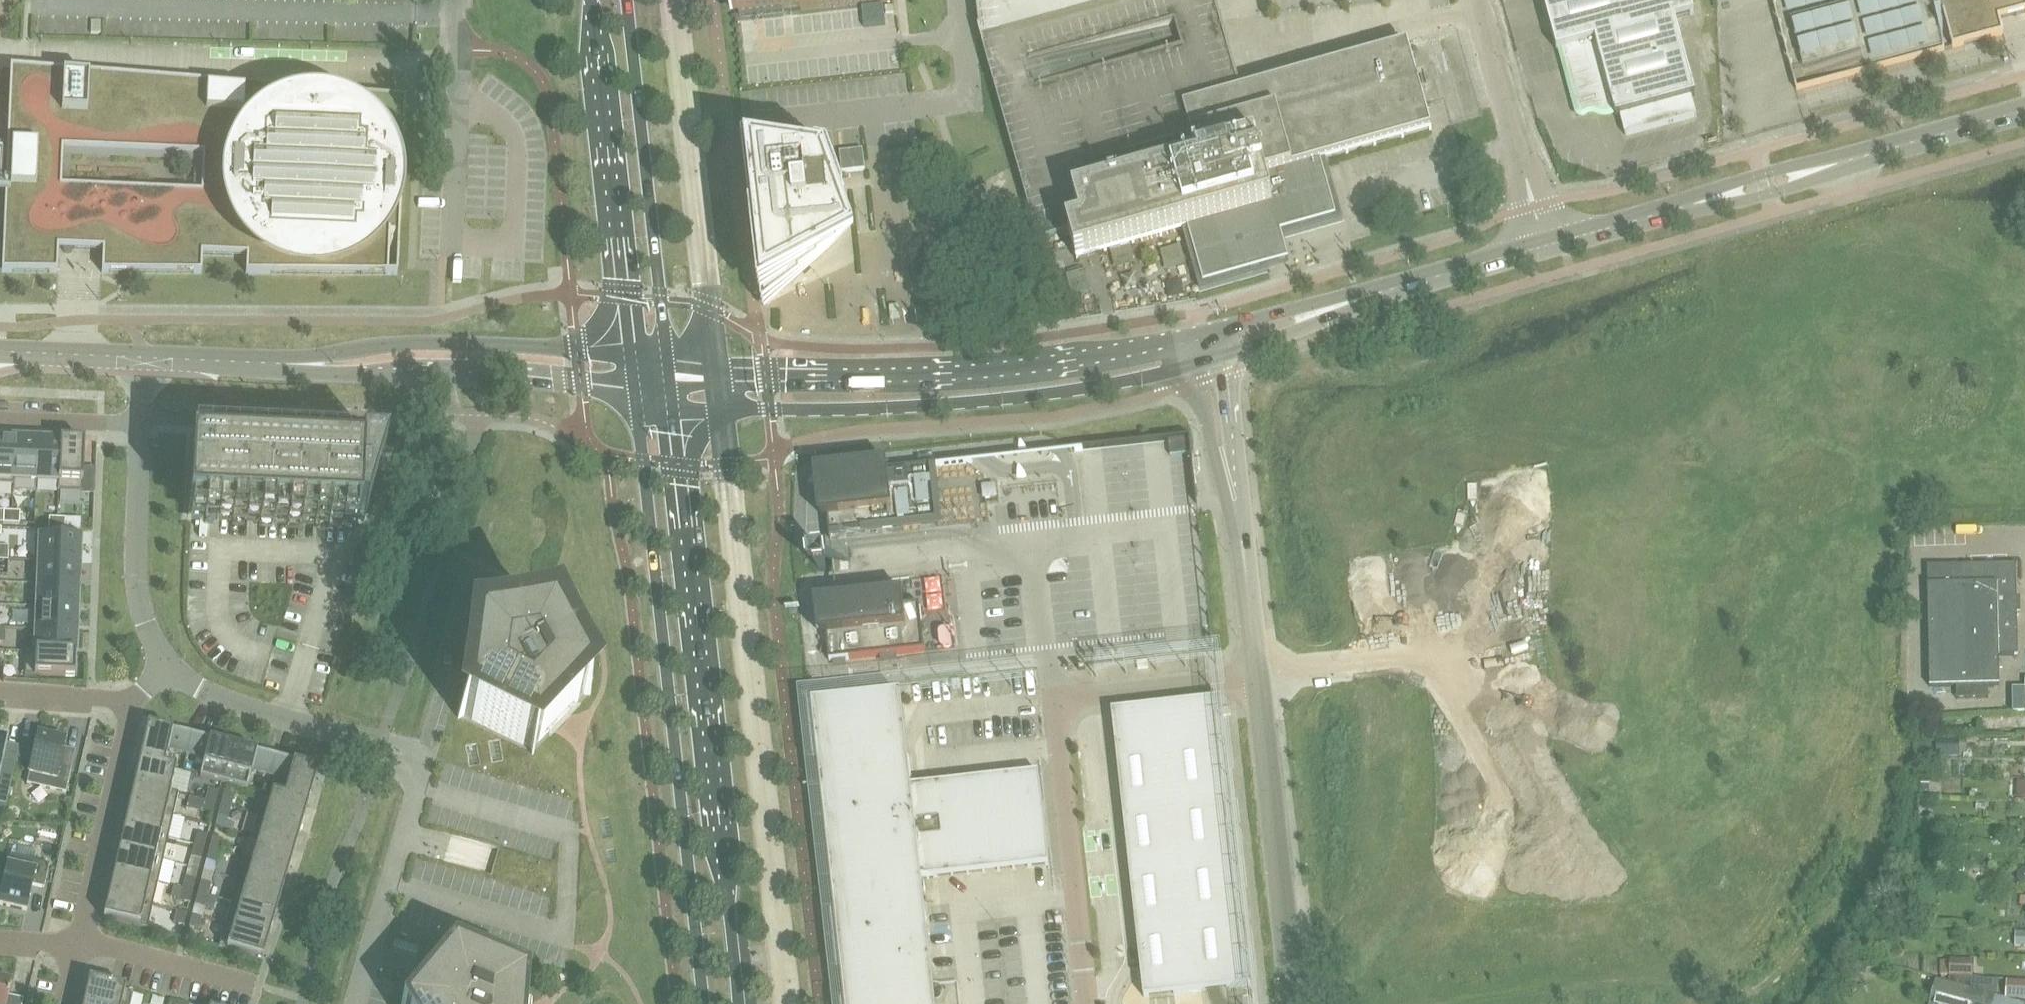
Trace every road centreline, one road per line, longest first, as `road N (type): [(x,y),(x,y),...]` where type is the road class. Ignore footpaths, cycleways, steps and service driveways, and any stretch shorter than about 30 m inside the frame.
road 1 (primary): [(638,395),(707,1003)]
road 2 (primary): [(739,1003),(673,400)]
road 3 (tertiary): [(673,400),(878,411),(1042,395),(1209,360)]
road 4 (tertiary): [(1204,334),(1119,353),(920,375),(743,376),(669,367)]
road 5 (tertiary): [(1546,249),(2024,113)]
road 6 (tertiary): [(241,359),(291,370),(638,395)]
road 7 (tertiary): [(633,362),(577,351),(409,344),(241,359)]
road 8 (primary): [(669,367),(630,0)]
road 9 (primary): [(593,0),(633,362)]
road 10 (unclassified): [(1294,1003),(1258,678)]
road 11 (unclassified): [(1258,678),(1209,360)]
road 12 (residential): [(1088,1003),(1060,700)]
road 13 (tertiary): [(1209,360),(1453,274)]
road 14 (unclassified): [(1546,249),(1479,0)]
road 15 (tertiary): [(1453,274),(1204,334)]
road 16 (residential): [(143,421),(136,568),(148,628),(167,666)]
road 17 (residential): [(132,702),(79,945)]
road 18 (unclassified): [(457,99),(484,107),(512,136),(510,248),(450,246)]
road 19 (residential): [(167,666),(230,702),(381,742)]
road 20 (residential): [(1258,678),(1060,700)]
road 21 (residential): [(79,945),(260,989)]
road 22 (unclassified): [(450,246),(457,99)]
road 23 (tertiary): [(145,357),(0,351)]
road 24 (residential): [(143,421),(0,415)]
road 25 (unclassified): [(944,107),(973,104),(963,0)]
road 26 (residential): [(132,702),(0,693)]

